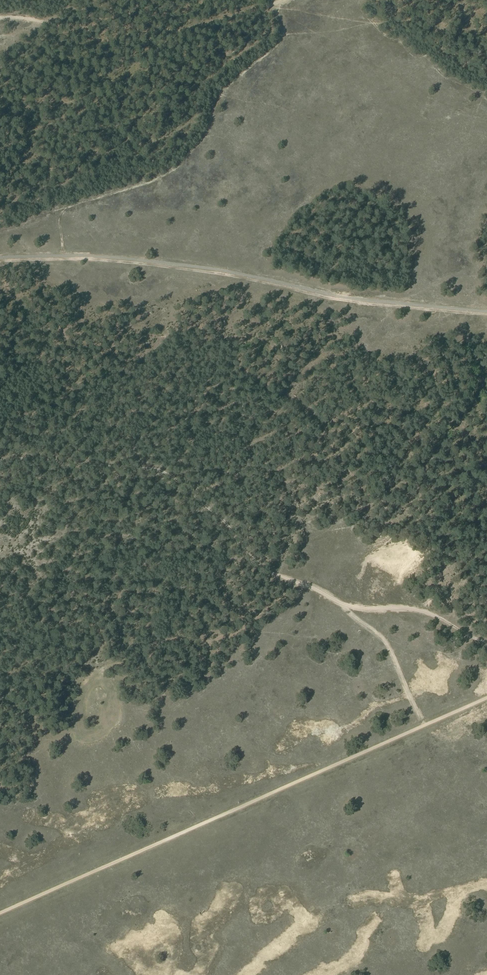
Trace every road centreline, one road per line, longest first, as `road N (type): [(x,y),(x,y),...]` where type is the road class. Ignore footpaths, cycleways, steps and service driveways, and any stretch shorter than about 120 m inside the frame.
road 1 (track): [(0,231),(178,166),(225,87),(277,44),(277,10),(285,0)]
road 2 (track): [(0,16),(103,43),(174,36),(278,4)]
road 3 (track): [(343,606),(387,644),(425,726)]

